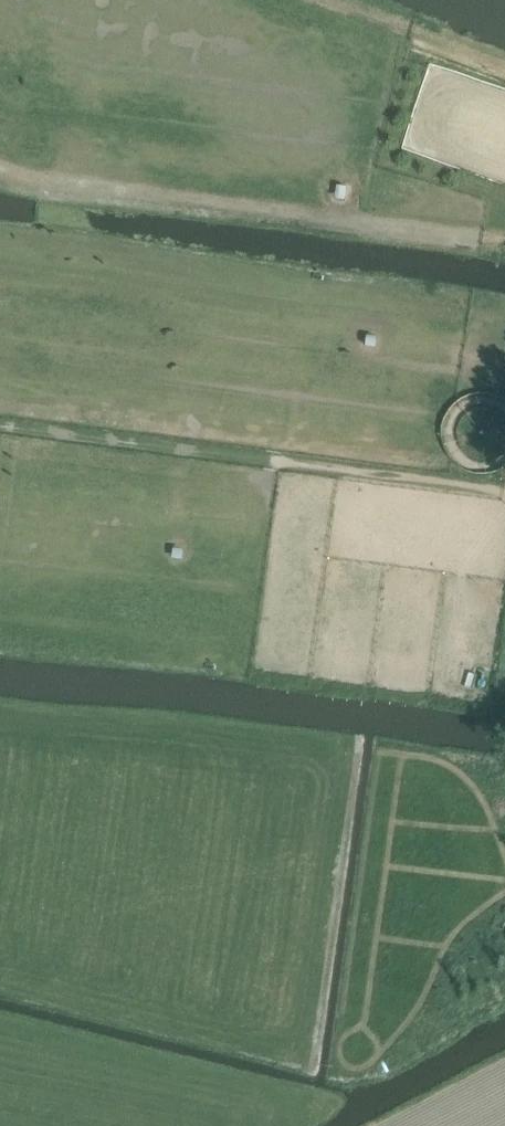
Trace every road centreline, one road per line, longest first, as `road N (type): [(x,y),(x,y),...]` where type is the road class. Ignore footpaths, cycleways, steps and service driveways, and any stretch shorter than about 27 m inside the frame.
road 1 (track): [(504,493),(0,425)]

